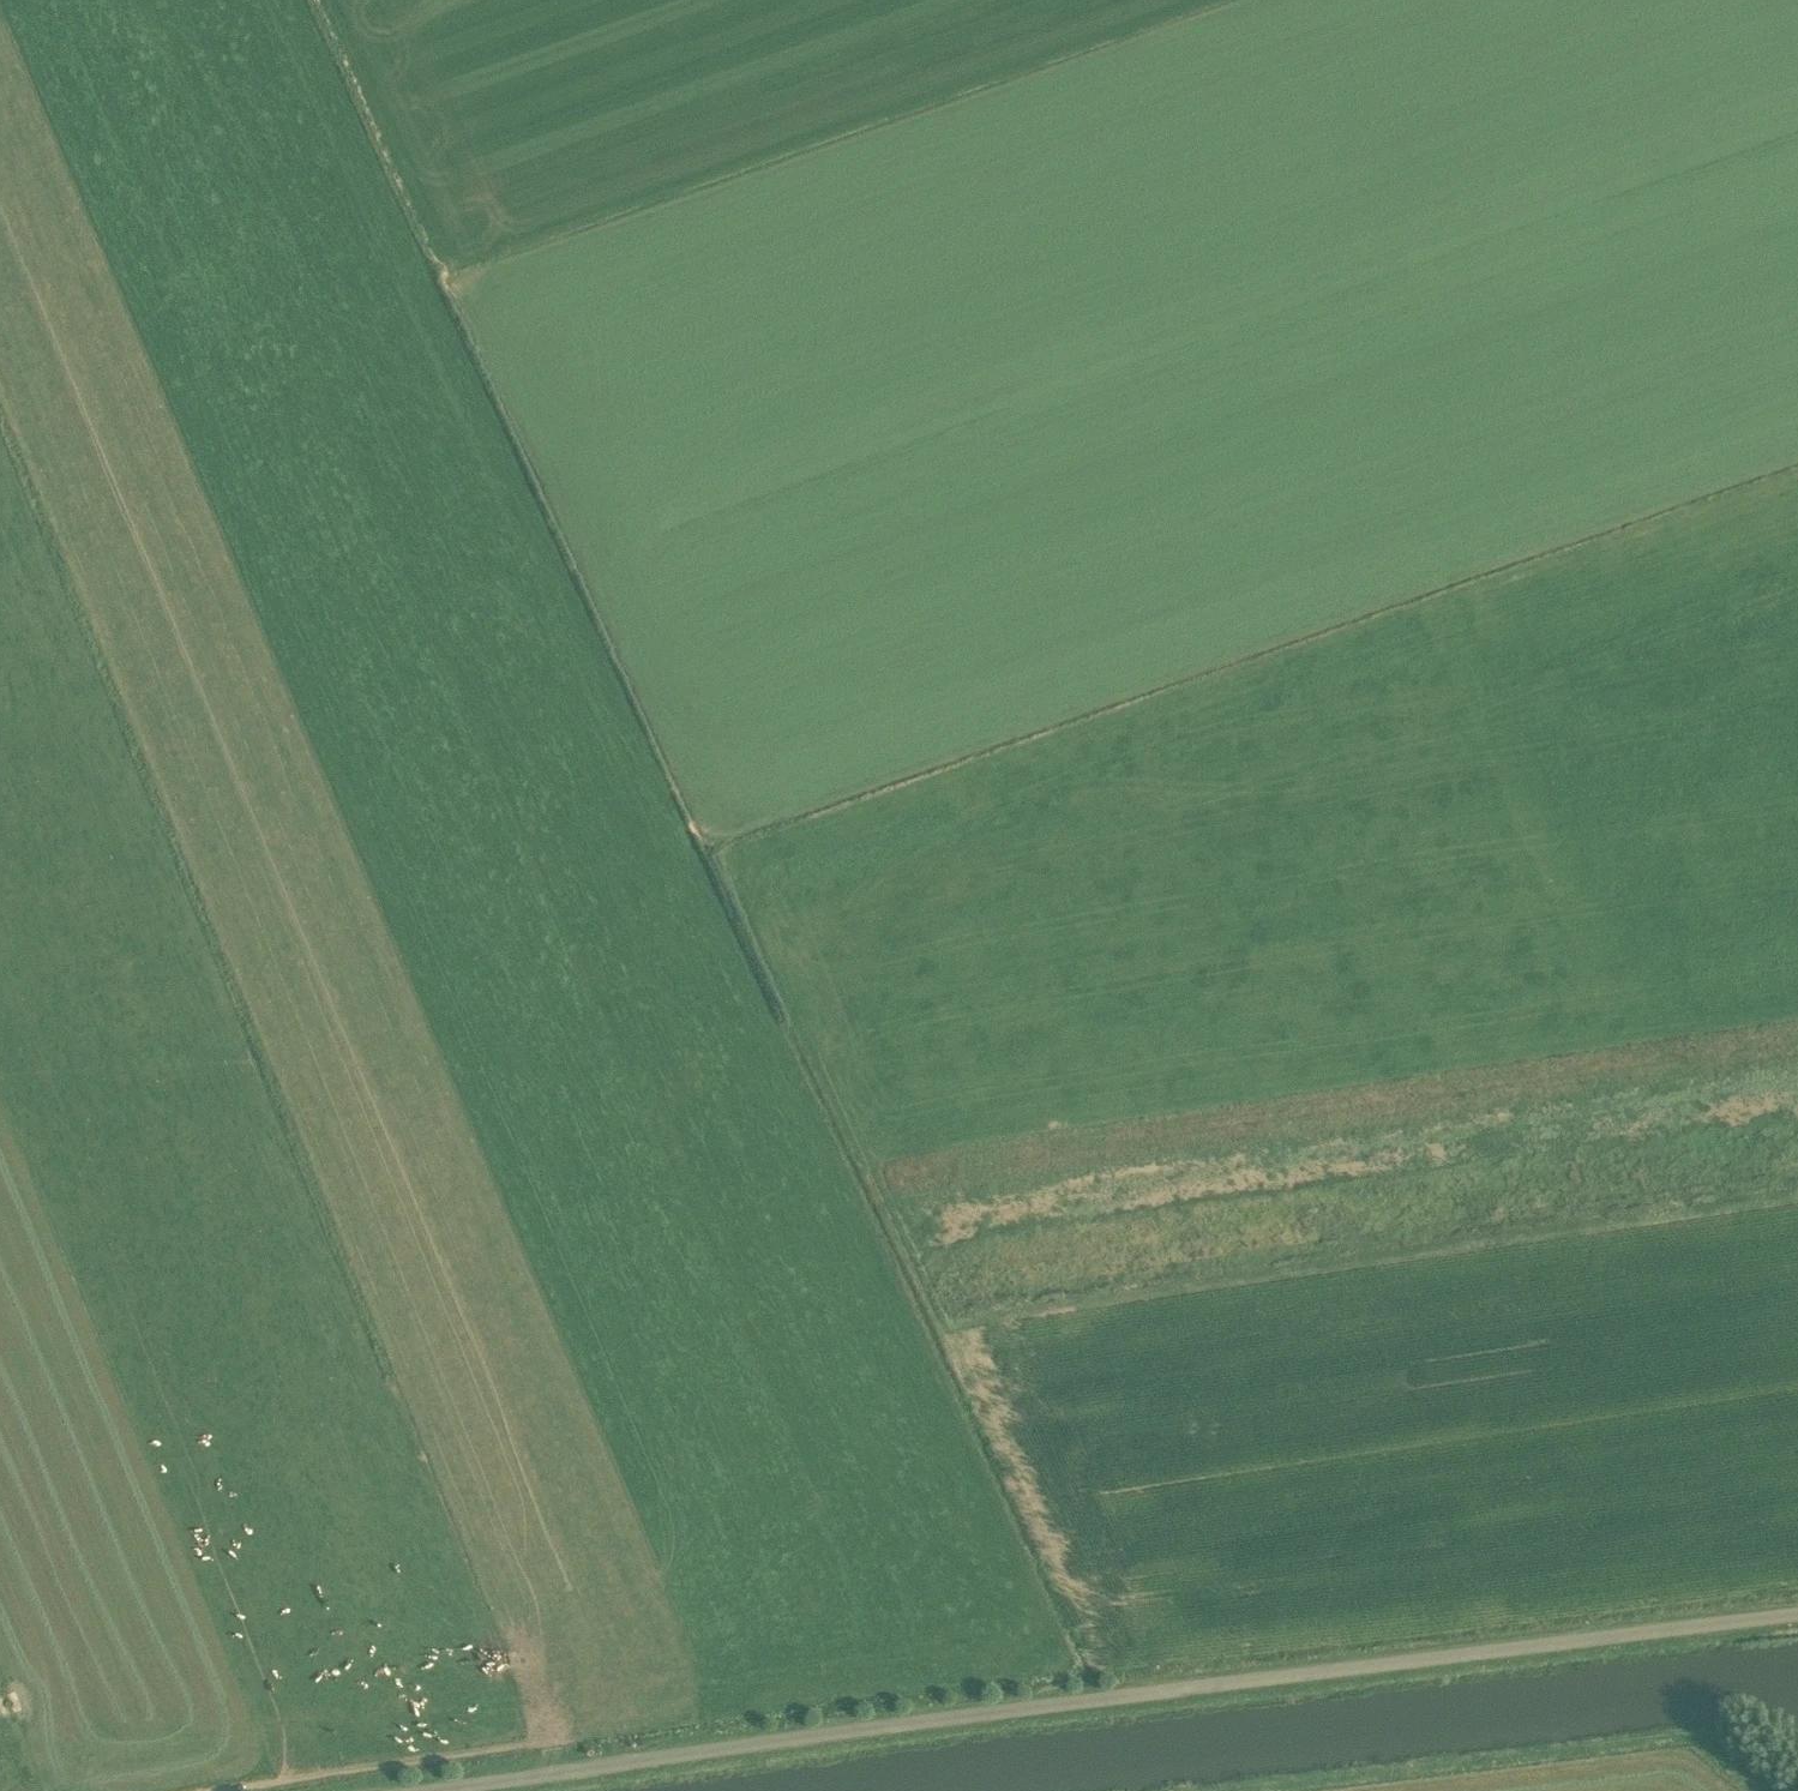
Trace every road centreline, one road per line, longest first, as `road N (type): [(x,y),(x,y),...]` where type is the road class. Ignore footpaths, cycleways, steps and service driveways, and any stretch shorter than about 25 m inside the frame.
road 1 (unclassified): [(424,1790),(1797,1613)]
road 2 (track): [(1253,1790),(1684,1739),(1701,1742),(1754,1790)]

